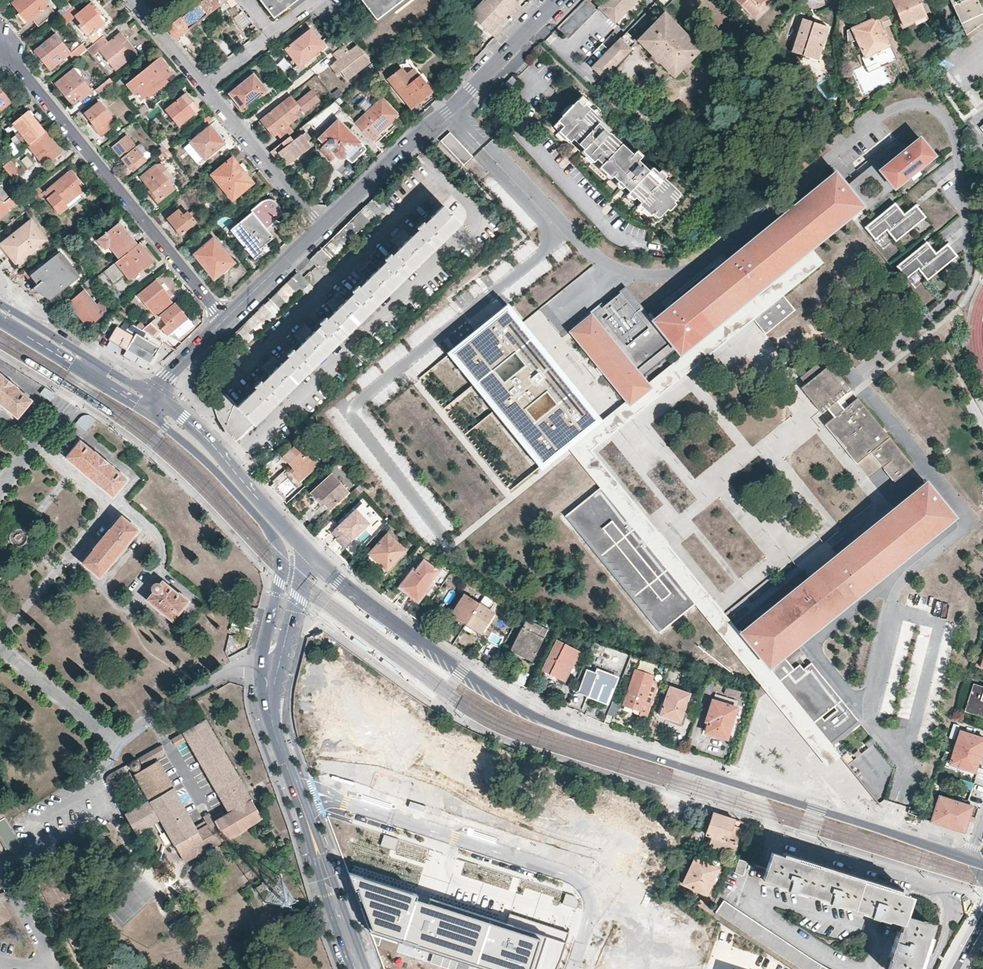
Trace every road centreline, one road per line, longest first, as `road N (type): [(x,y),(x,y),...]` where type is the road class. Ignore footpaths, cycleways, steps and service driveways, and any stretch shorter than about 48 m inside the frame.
road 1 (tertiary): [(969,859),(553,724),(308,557)]
road 2 (residential): [(568,968),(588,917),(583,881),(317,794),(302,799)]
road 3 (residential): [(227,318),(0,43)]
road 4 (tertiary): [(321,231),(559,0)]
road 5 (tertiary): [(308,557),(156,395)]
road 6 (tertiary): [(144,408),(260,520),(283,564)]
road 7 (residential): [(321,231),(205,89)]
road 8 (tertiary): [(156,395),(0,305)]
road 9 (tertiary): [(302,799),(361,968)]
road 10 (tertiary): [(0,320),(144,408)]
road 11 (tertiary): [(269,666),(270,710),(302,799)]
road 12 (tertiary): [(227,318),(321,231)]

